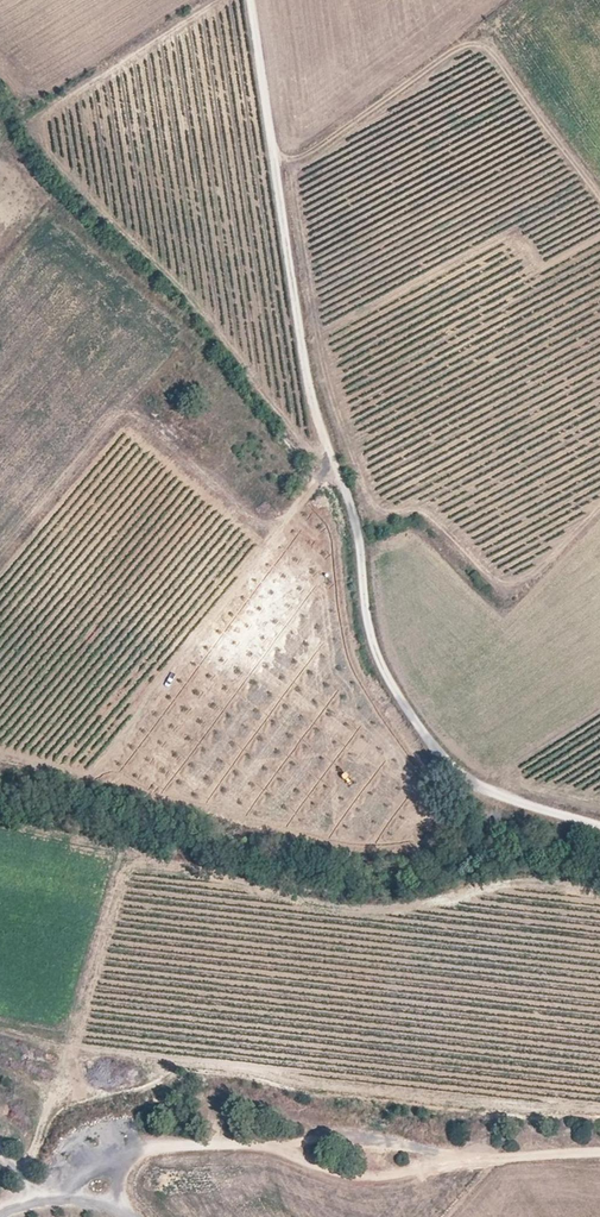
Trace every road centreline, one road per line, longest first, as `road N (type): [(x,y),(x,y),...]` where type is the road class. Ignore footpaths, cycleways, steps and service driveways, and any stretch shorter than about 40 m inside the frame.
road 1 (track): [(599,825),(475,785),(426,735),(376,658),(357,534),(302,362),(252,0)]
road 2 (track): [(599,1150),(458,1160),(363,1182),(254,1146),(196,1145),(144,1151),(77,1178),(57,1195)]
road 3 (track): [(599,194),(495,53),(468,41),(306,156),(272,161)]
road 4 (track): [(264,1148),(334,1136),(458,1160)]
road 5 (track): [(0,1213),(57,1195),(128,1216)]

